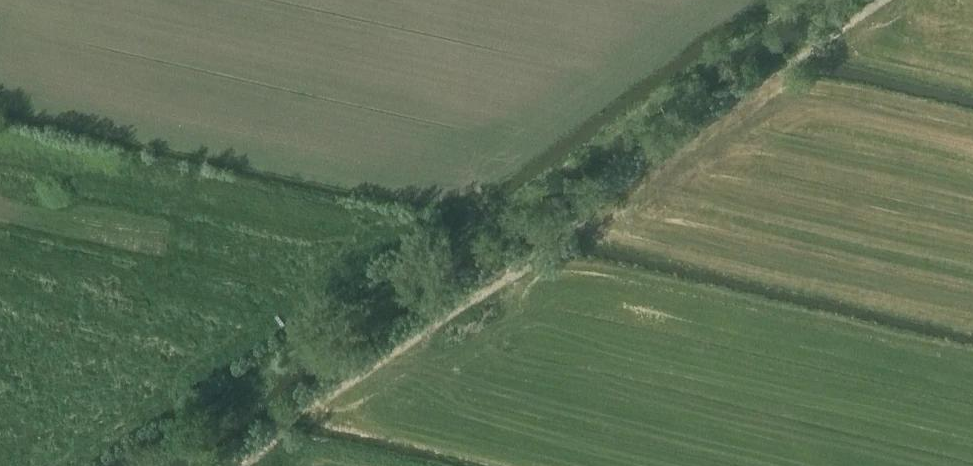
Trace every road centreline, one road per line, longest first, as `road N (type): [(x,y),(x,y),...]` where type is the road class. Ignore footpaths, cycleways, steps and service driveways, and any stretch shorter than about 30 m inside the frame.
road 1 (track): [(144,465),(803,0)]
road 2 (track): [(234,465),(885,0)]

